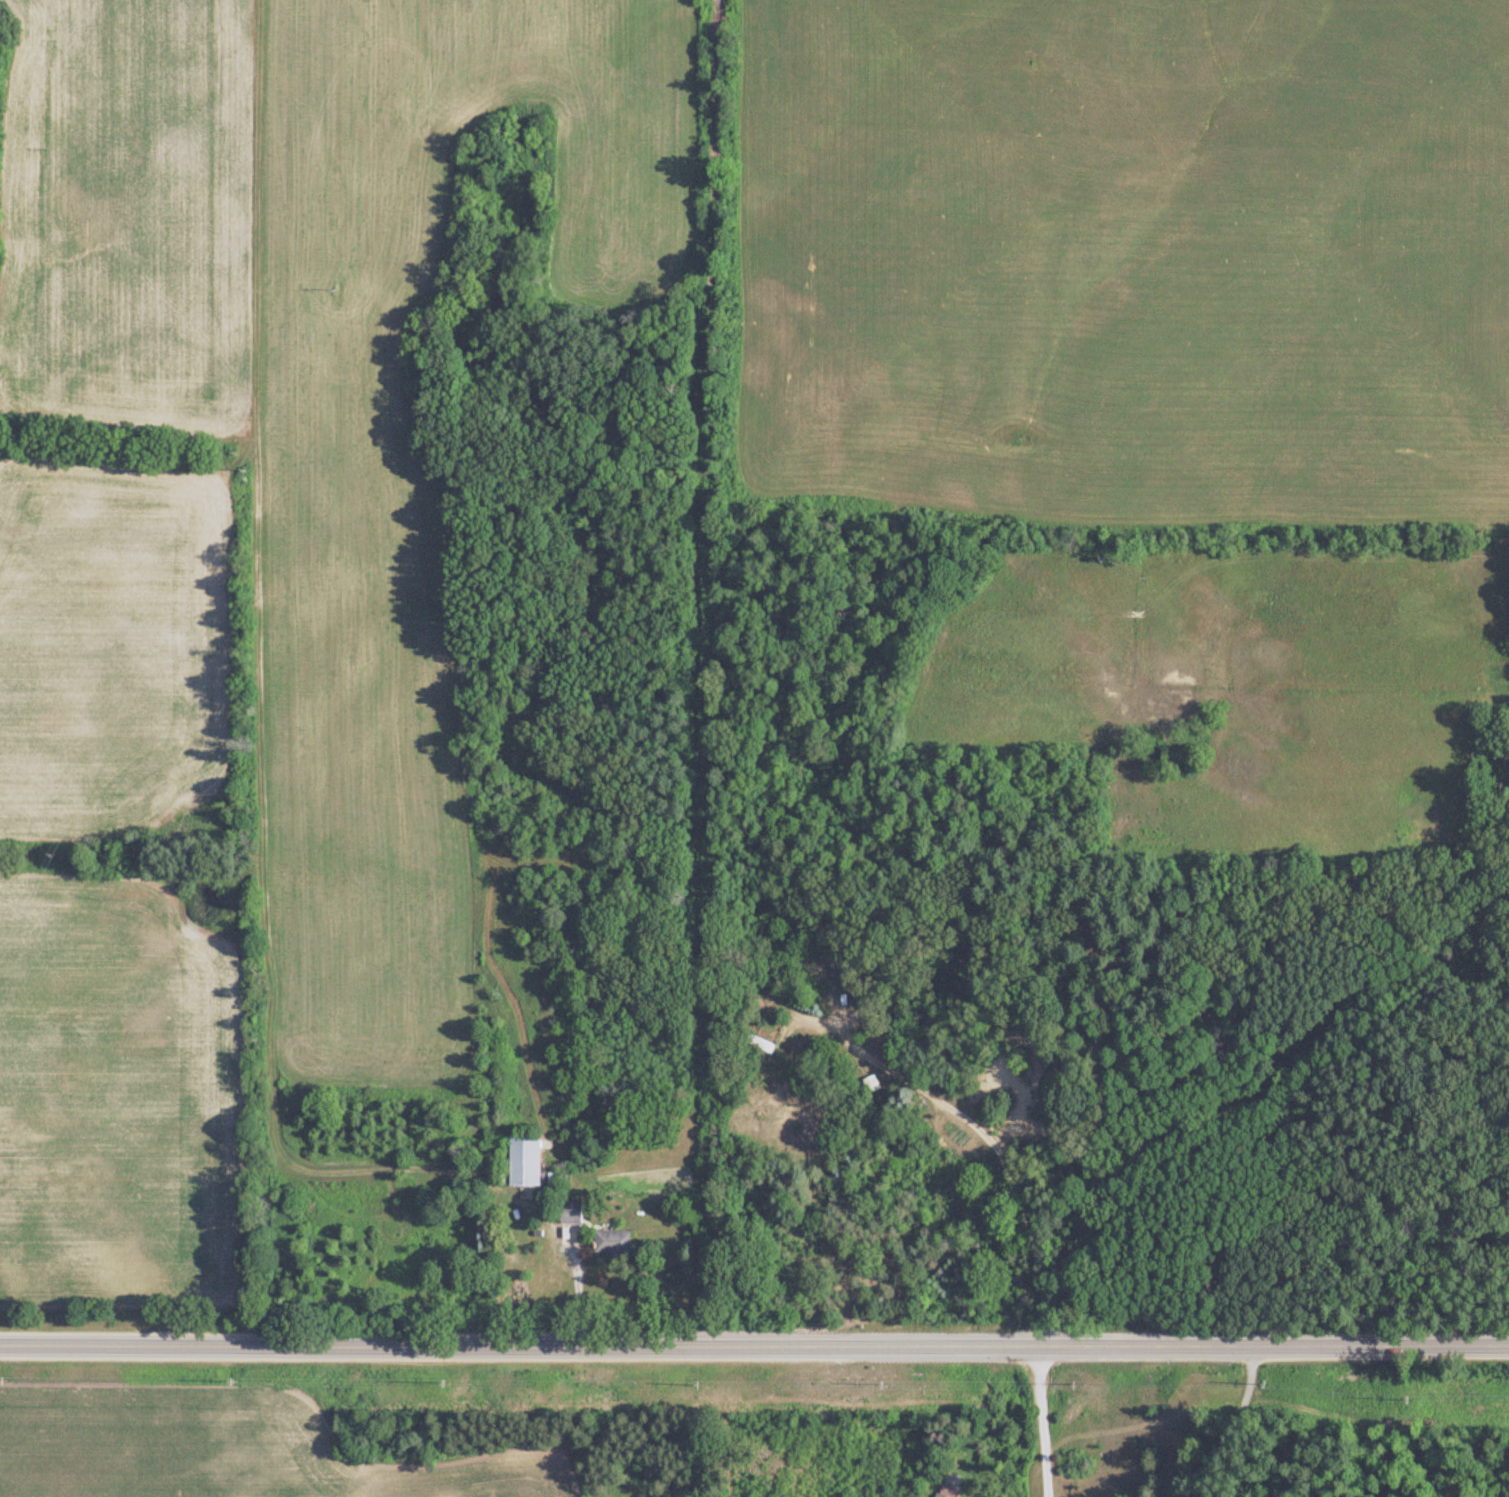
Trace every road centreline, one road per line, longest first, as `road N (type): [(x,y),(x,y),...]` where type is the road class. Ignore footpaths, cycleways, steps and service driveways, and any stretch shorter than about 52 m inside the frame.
road 1 (secondary): [(1508,1345),(0,1347)]

